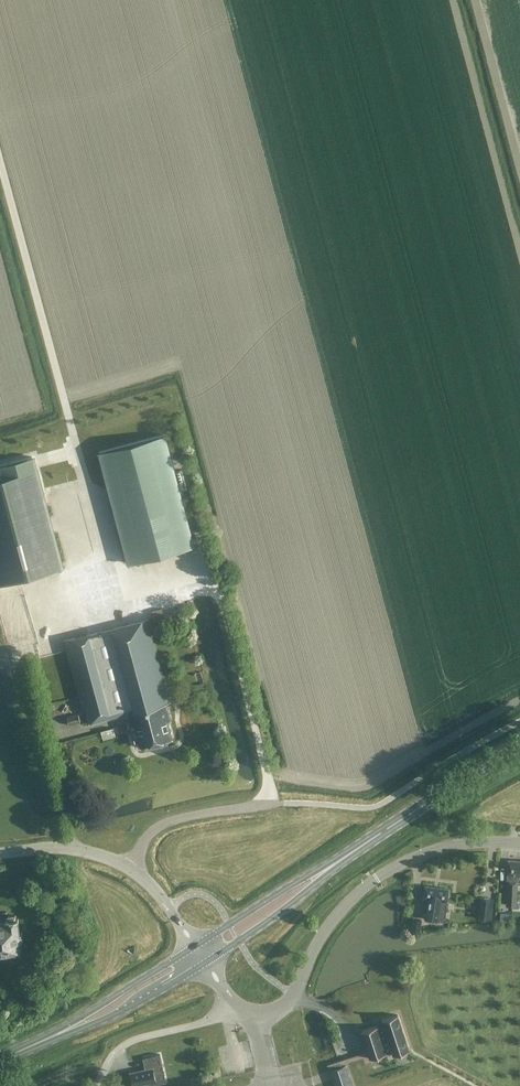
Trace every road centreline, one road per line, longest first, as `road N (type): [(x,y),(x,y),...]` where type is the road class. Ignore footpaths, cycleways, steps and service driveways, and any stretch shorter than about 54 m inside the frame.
road 1 (tertiary): [(238,1008),(262,1014),(290,1001),(335,916),(392,870),(460,844),(519,843)]
road 2 (primary): [(0,1059),(119,1011),(206,961)]
road 3 (primary): [(196,947),(0,1059)]
road 4 (primary): [(345,857),(519,748)]
road 5 (primary): [(345,857),(196,947)]
road 6 (primary): [(206,961),(345,857)]
road 7 (unclassified): [(95,1085),(122,1046),(238,1008)]
road 8 (unclassified): [(132,870),(161,826),(267,803)]
road 9 (unclassified): [(132,870),(73,851),(0,854)]
road 10 (track): [(0,168),(36,296)]

